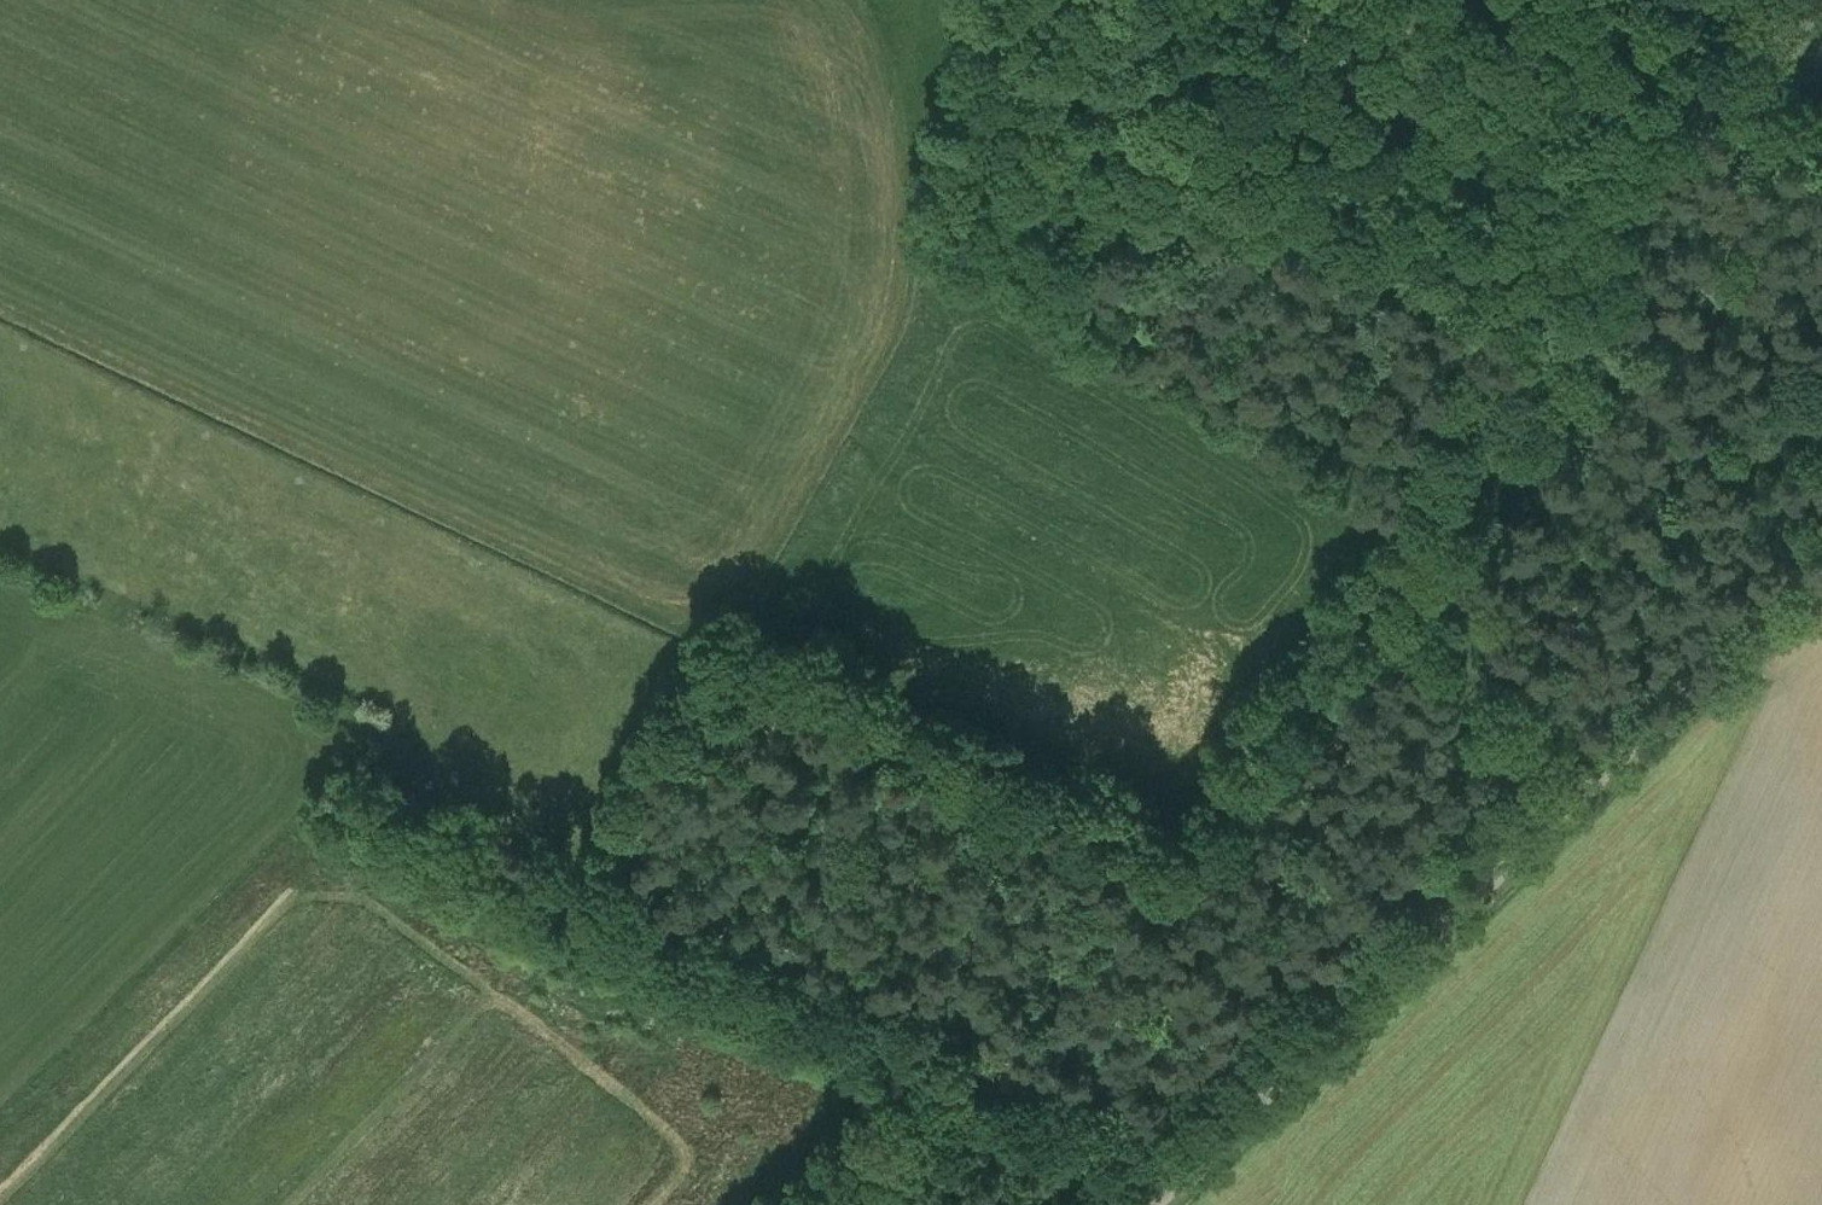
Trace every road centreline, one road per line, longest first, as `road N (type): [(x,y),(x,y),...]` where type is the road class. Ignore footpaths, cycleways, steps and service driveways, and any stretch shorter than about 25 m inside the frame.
road 1 (tertiary): [(1148,1204),(1821,561)]

